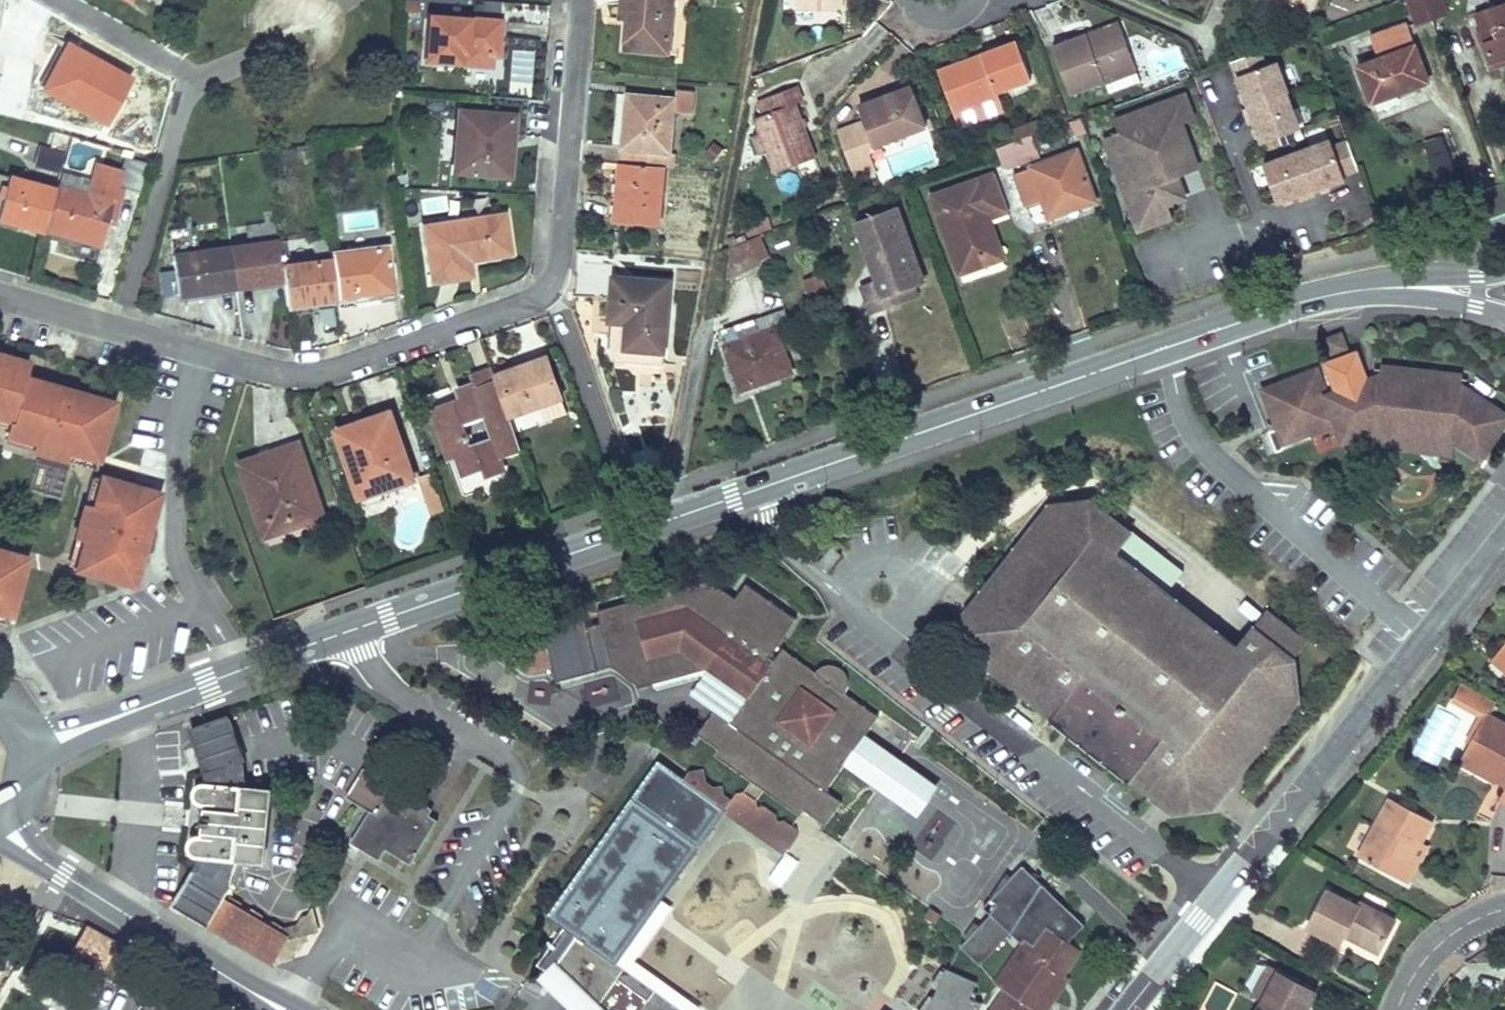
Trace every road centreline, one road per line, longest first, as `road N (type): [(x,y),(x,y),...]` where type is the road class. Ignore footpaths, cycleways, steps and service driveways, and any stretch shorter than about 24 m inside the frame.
road 1 (primary): [(24,746),(1347,291)]
road 2 (residential): [(0,298),(293,377),(346,370),(537,300),(551,287),(560,254),(579,0)]
road 3 (residential): [(1127,1009),(1504,541)]
road 4 (tertiary): [(0,815),(38,859),(283,1009)]
road 5 (primary): [(1347,291),(1446,298),(1504,315)]
road 6 (primary): [(1504,271),(1347,291)]
road 7 (residential): [(1504,907),(1440,936),(1409,969),(1399,1009)]

